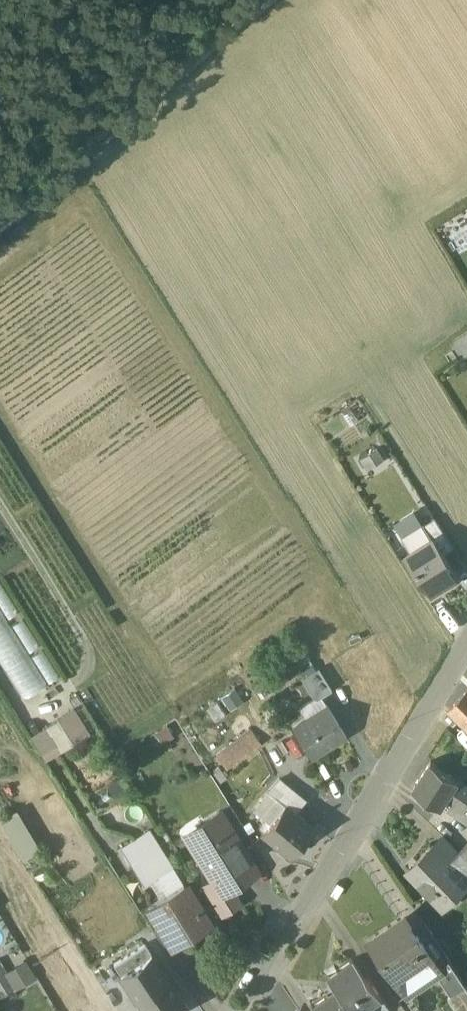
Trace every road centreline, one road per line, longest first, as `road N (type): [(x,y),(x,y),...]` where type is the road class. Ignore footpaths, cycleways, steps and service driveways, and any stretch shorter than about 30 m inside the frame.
road 1 (residential): [(260,1010),(466,651)]
road 2 (track): [(0,258),(296,0)]

